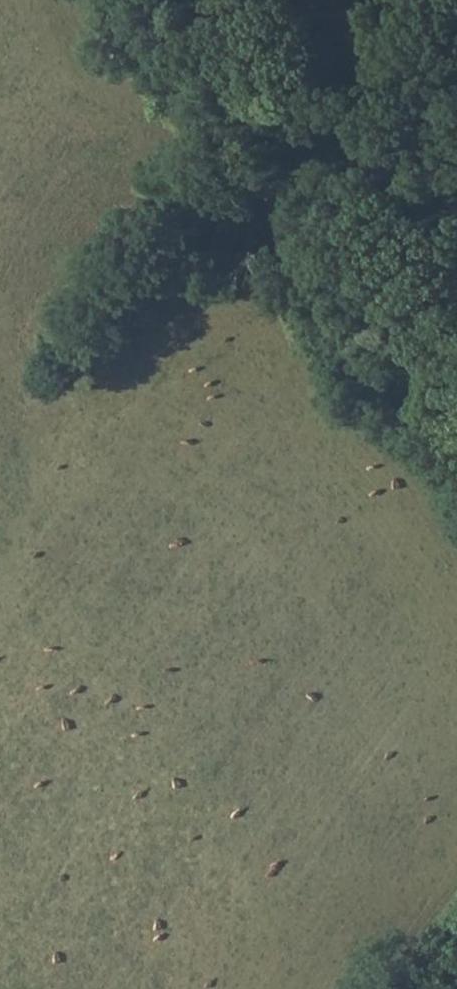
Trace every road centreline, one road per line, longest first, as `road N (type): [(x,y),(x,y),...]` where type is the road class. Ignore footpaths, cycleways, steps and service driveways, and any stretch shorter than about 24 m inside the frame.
road 1 (track): [(456,441),(177,0)]

